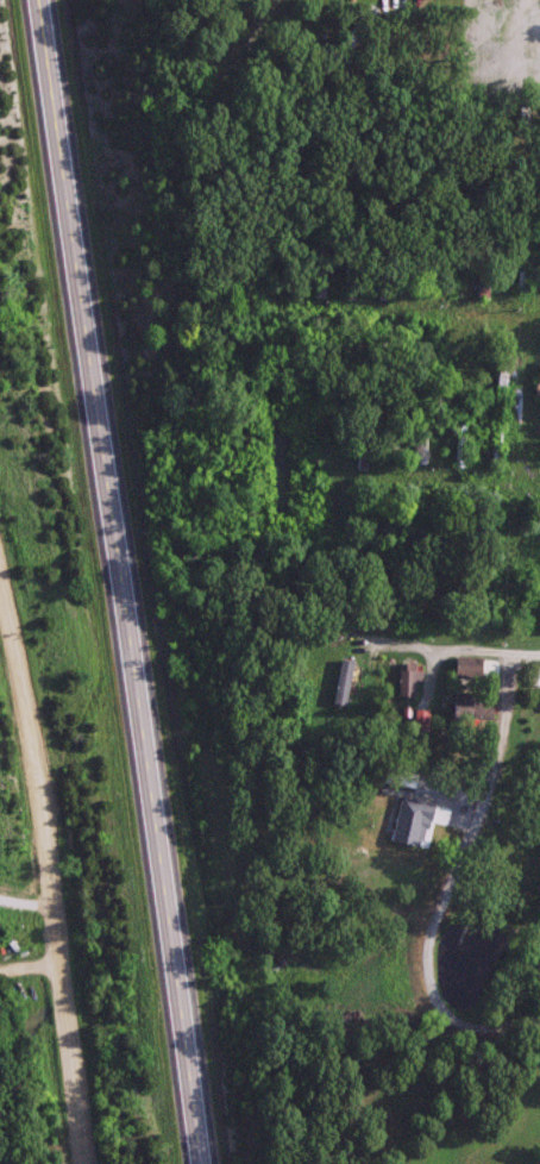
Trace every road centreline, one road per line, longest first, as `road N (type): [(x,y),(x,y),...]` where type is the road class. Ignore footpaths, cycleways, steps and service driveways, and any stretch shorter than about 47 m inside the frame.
road 1 (trunk): [(48,0),(205,1163)]
road 2 (residential): [(0,574),(34,762),(80,1163)]
road 3 (residential): [(345,636),(539,653)]

